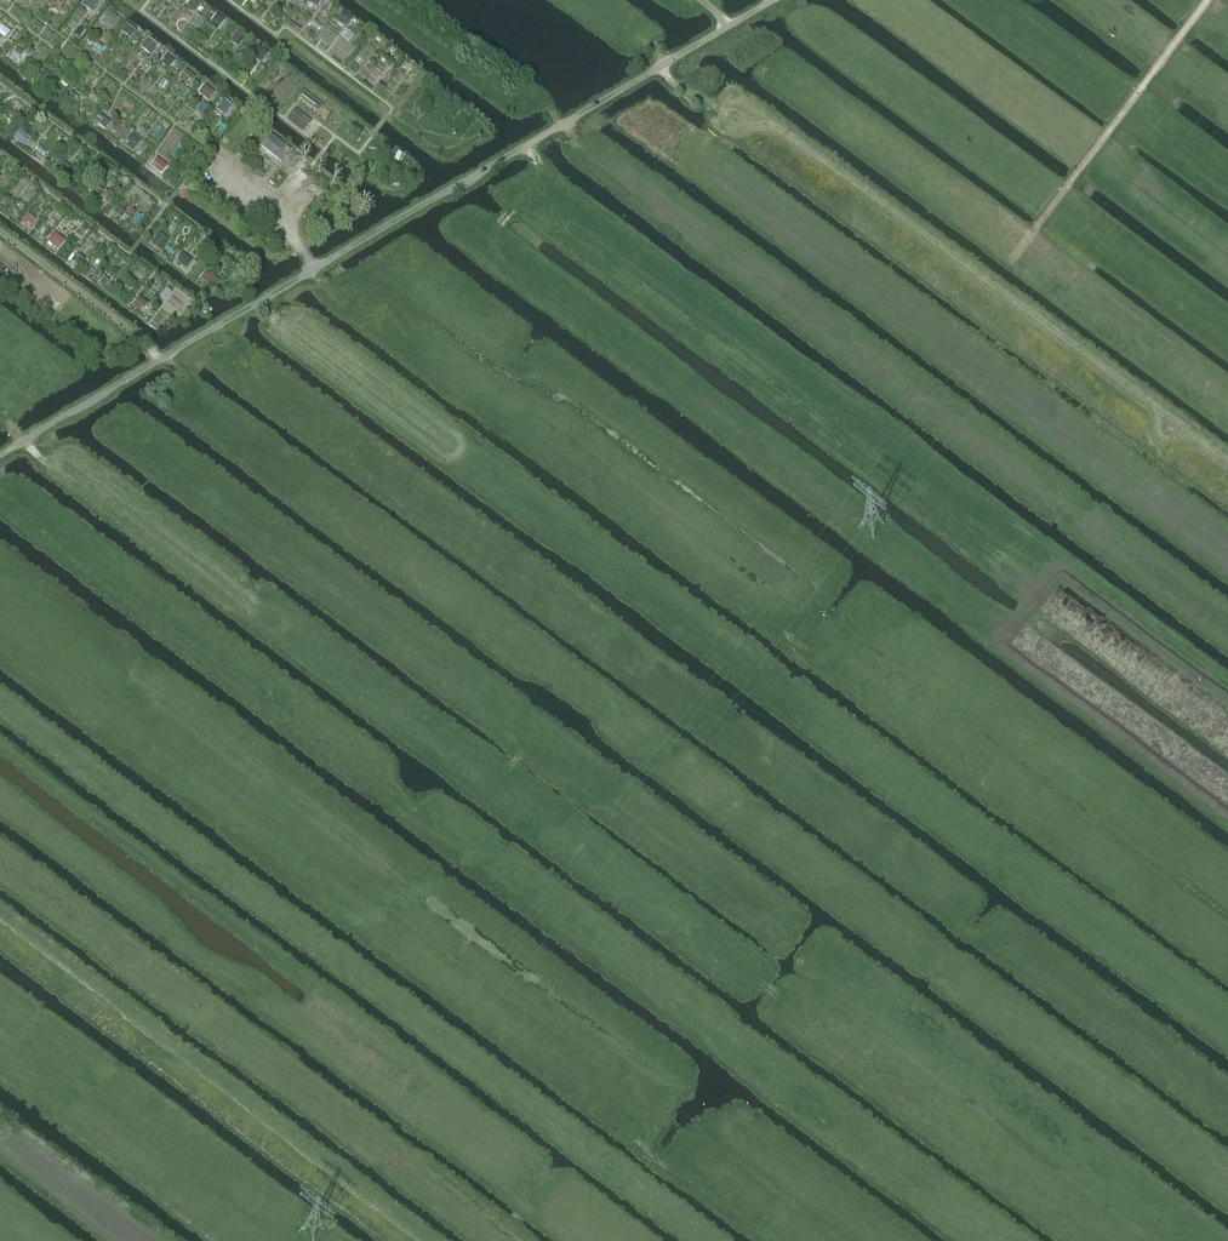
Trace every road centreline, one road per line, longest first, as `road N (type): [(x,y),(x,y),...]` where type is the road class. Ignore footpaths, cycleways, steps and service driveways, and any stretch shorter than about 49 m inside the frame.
road 1 (unclassified): [(0,455),(774,0)]
road 2 (track): [(0,233),(158,360)]

